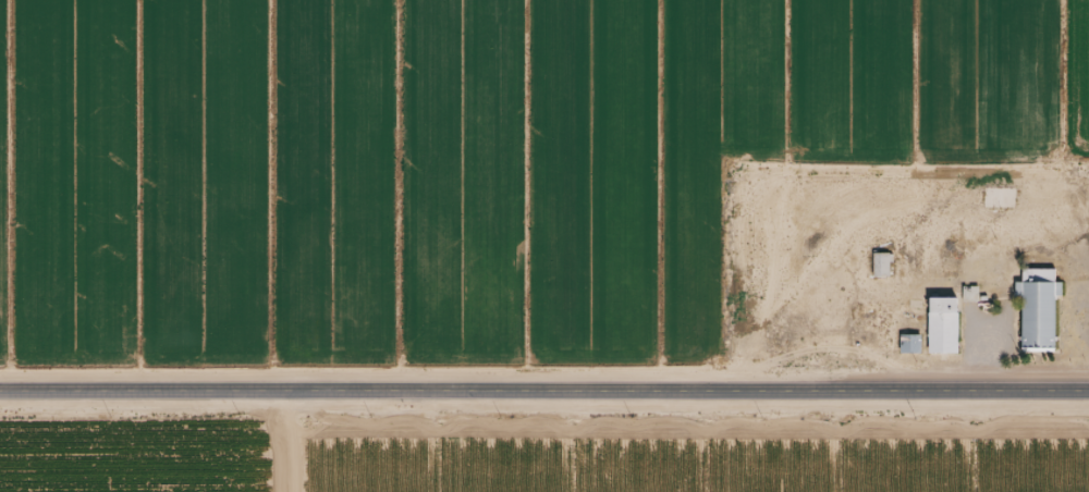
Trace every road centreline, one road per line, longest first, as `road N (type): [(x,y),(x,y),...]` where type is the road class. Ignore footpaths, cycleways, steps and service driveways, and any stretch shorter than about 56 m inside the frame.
road 1 (tertiary): [(0,394),(1088,393)]
road 2 (residential): [(1069,156),(1069,0)]

